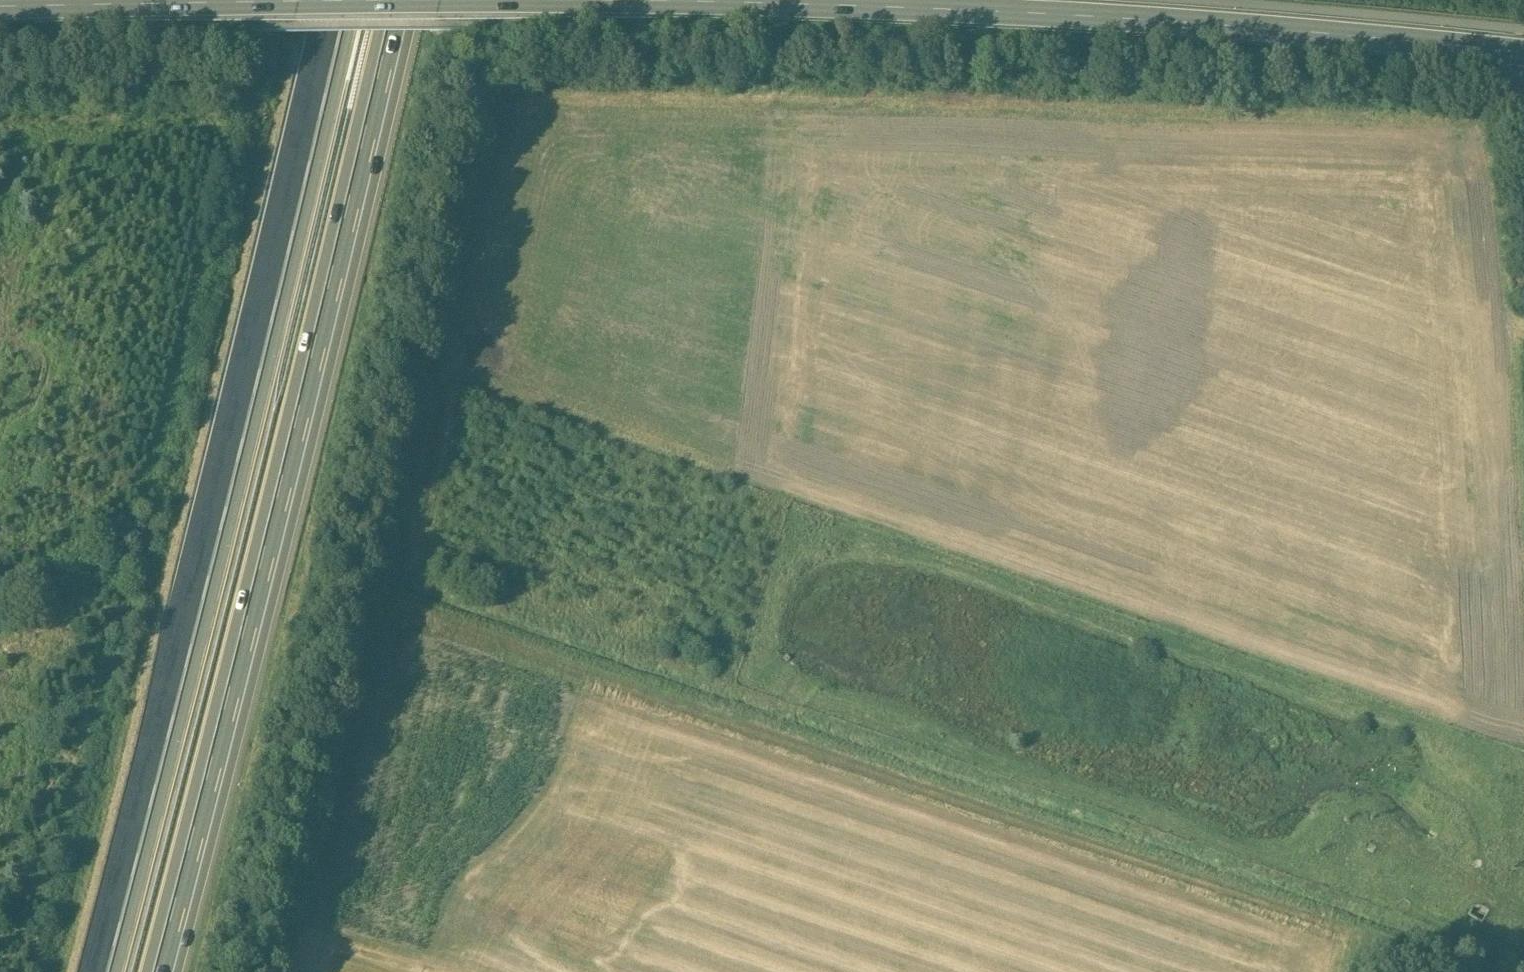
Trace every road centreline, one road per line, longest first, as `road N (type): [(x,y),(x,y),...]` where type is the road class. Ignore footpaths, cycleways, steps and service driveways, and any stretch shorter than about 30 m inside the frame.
road 1 (motorway): [(345,0),(102,971)]
road 2 (motorway): [(157,971),(396,0)]
road 3 (secondary): [(0,11),(799,11)]
road 4 (secondary): [(799,11),(1186,28),(1523,57)]

